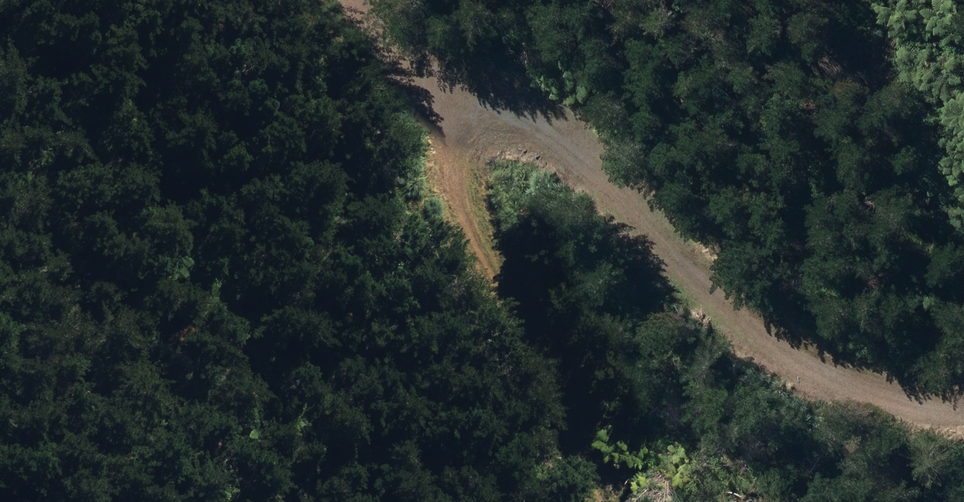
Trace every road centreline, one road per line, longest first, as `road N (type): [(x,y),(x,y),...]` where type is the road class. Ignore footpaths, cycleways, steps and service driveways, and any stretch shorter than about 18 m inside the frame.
road 1 (track): [(963,393),(904,404),(722,317),(580,148),(432,104),(361,0)]
road 2 (track): [(436,105),(592,501)]

